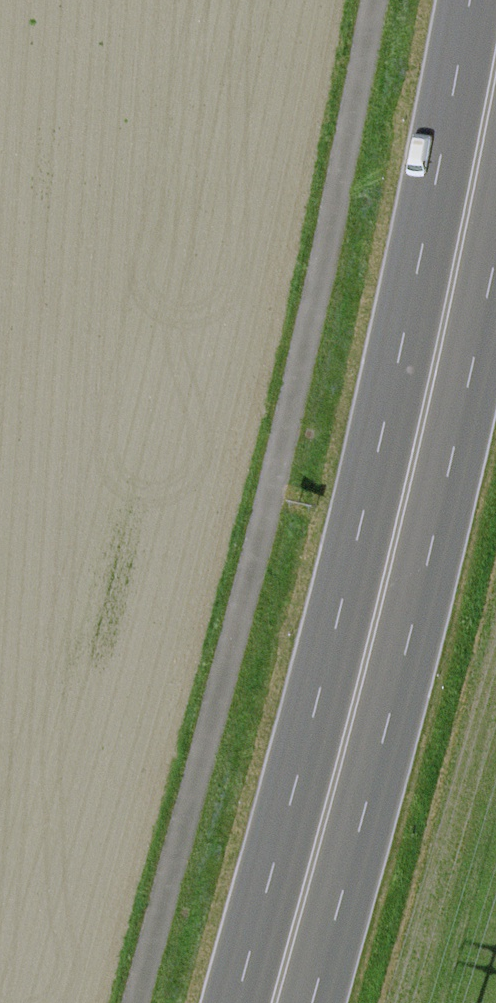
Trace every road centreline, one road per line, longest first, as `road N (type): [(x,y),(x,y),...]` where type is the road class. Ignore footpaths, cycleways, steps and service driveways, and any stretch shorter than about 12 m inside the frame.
road 1 (track): [(129,1002),(234,620),(371,0)]
road 2 (primary): [(495,54),(447,313),(271,1002)]

